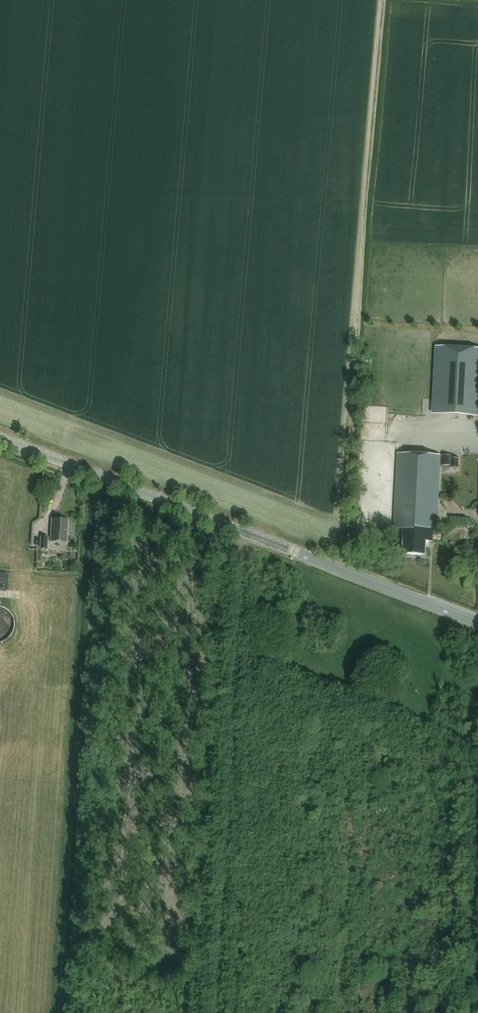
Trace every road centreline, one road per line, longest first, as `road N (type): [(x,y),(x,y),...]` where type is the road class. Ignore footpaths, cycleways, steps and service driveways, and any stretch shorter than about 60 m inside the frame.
road 1 (secondary): [(477,621),(0,438)]

